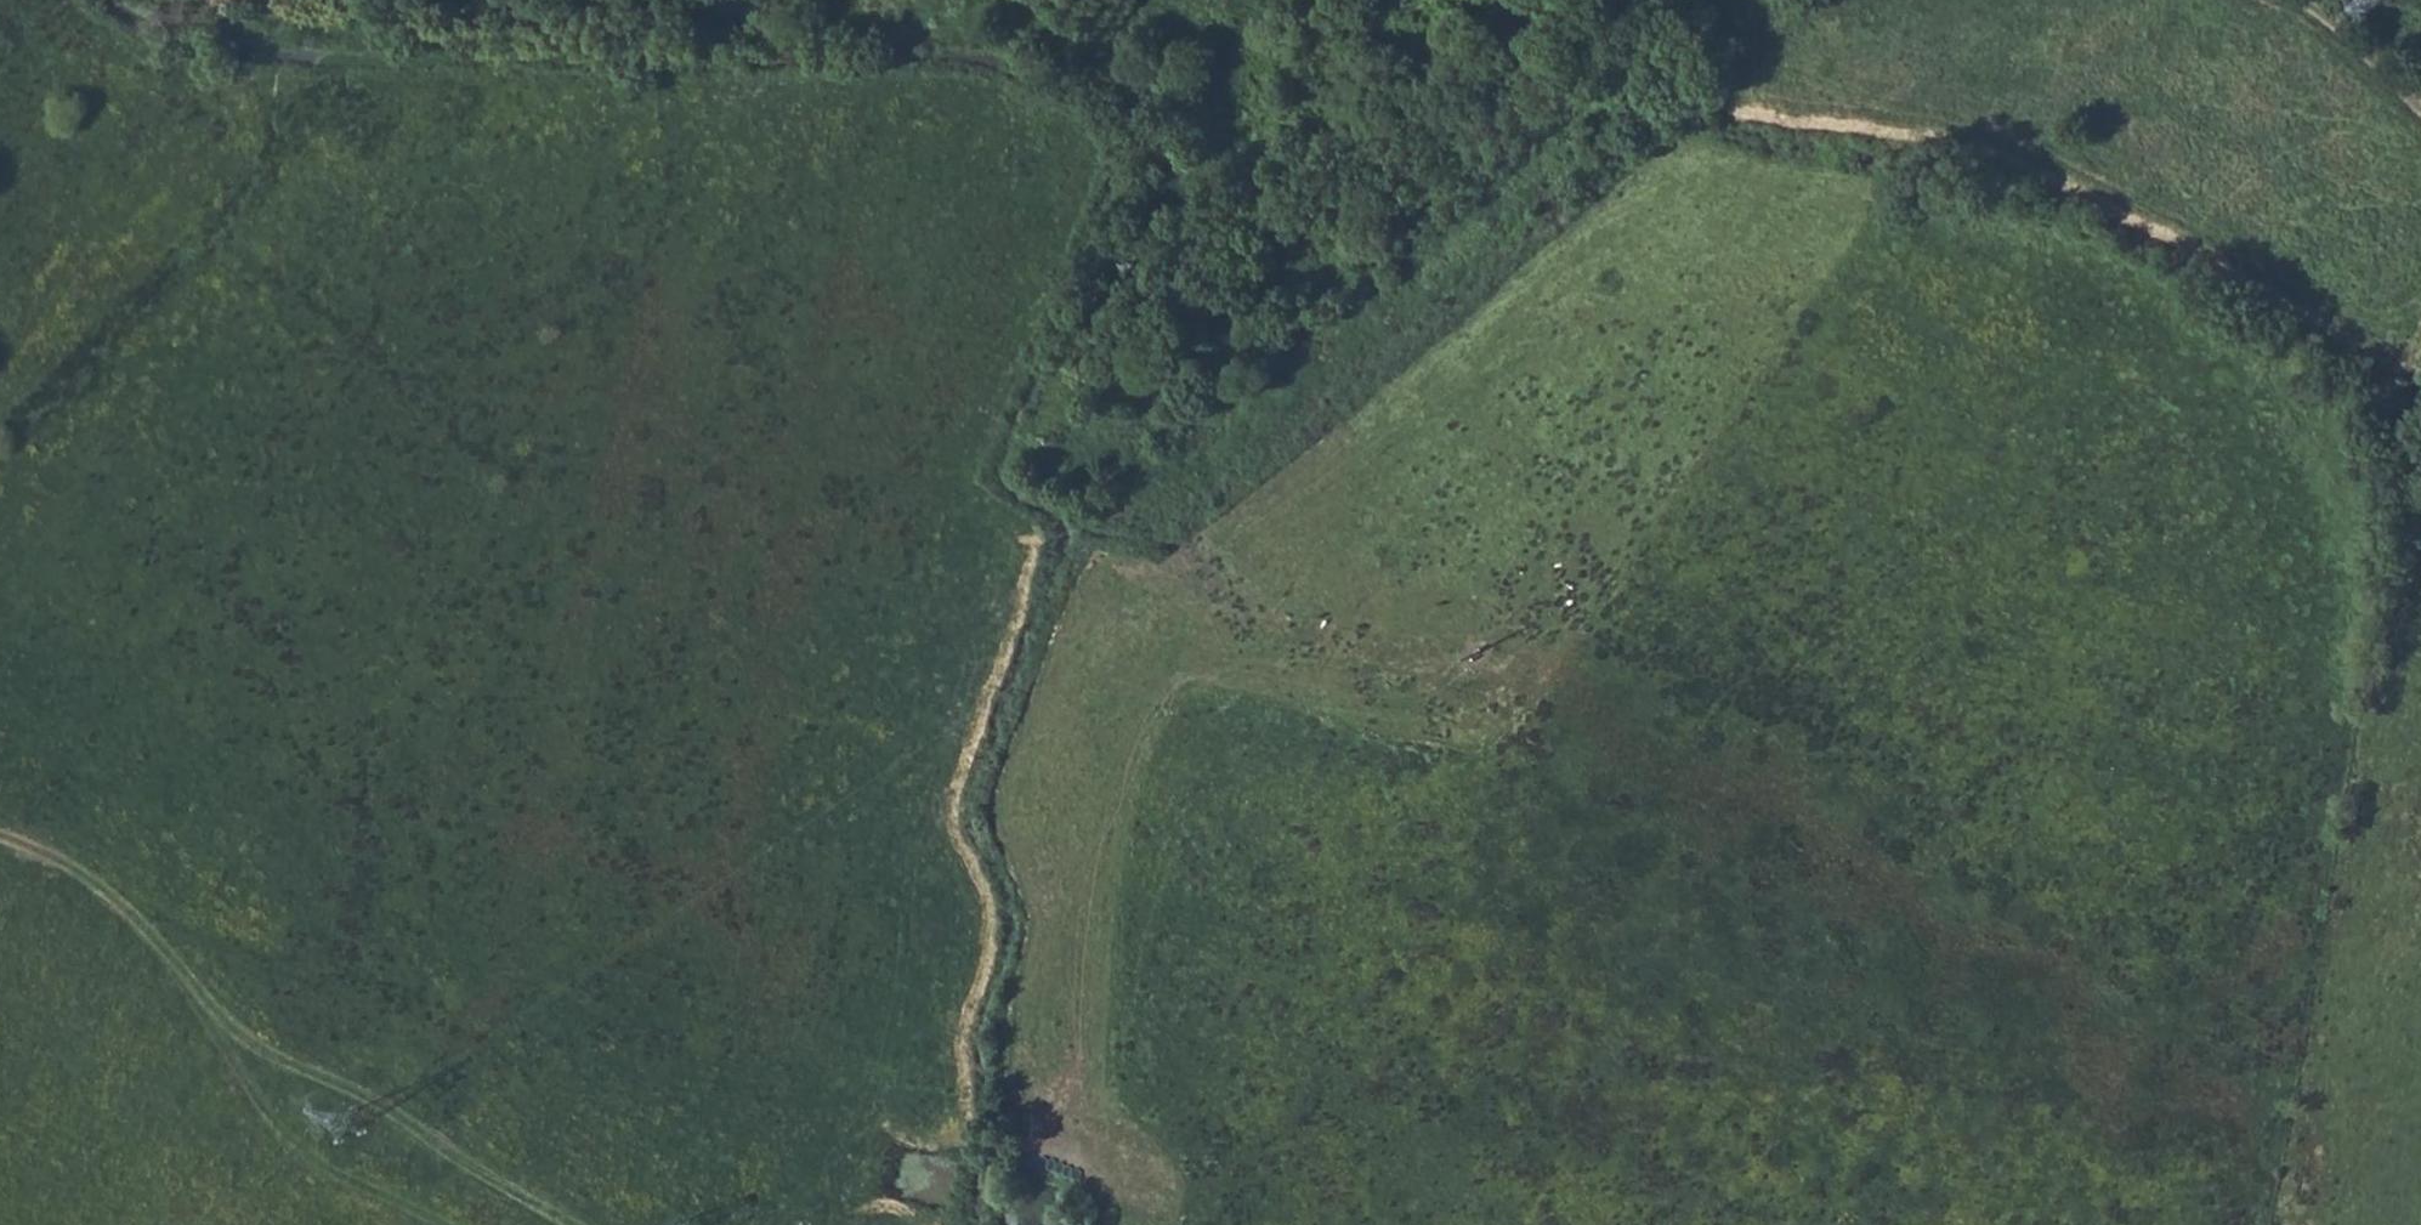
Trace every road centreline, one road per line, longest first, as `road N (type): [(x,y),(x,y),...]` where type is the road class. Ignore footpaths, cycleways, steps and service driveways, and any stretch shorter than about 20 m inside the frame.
road 1 (track): [(2420,111),(2291,0)]

